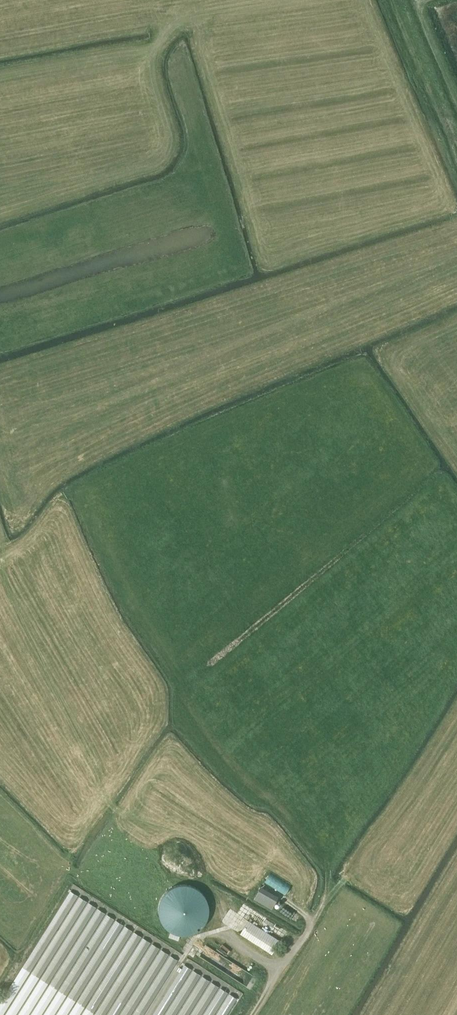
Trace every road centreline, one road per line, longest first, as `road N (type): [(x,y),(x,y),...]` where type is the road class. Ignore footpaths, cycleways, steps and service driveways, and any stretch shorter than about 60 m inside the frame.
road 1 (track): [(449,192),(437,210),(277,260),(261,258),(260,242),(269,241),(283,257)]
road 2 (track): [(456,219),(368,0)]

